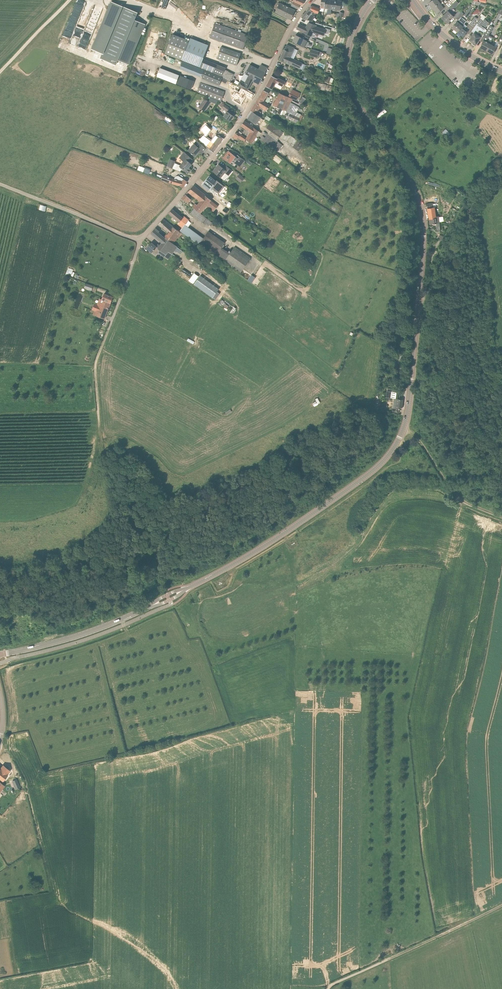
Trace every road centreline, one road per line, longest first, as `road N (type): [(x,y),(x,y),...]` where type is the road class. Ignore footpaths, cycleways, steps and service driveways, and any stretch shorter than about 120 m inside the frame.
road 1 (tertiary): [(184,590),(372,471),(405,424),(423,224),(410,182),(367,119),(347,73),(350,41),(373,0)]
road 2 (residential): [(141,238),(236,125),(311,0)]
road 3 (track): [(501,905),(328,988)]
road 4 (tertiary): [(0,654),(88,632),(153,605)]
road 5 (track): [(419,300),(461,211),(501,168)]
road 6 (unclassified): [(0,184),(141,238)]
road 7 (track): [(403,429),(418,438),(456,496),(501,516)]
road 8 (track): [(108,330),(95,367),(102,448)]

